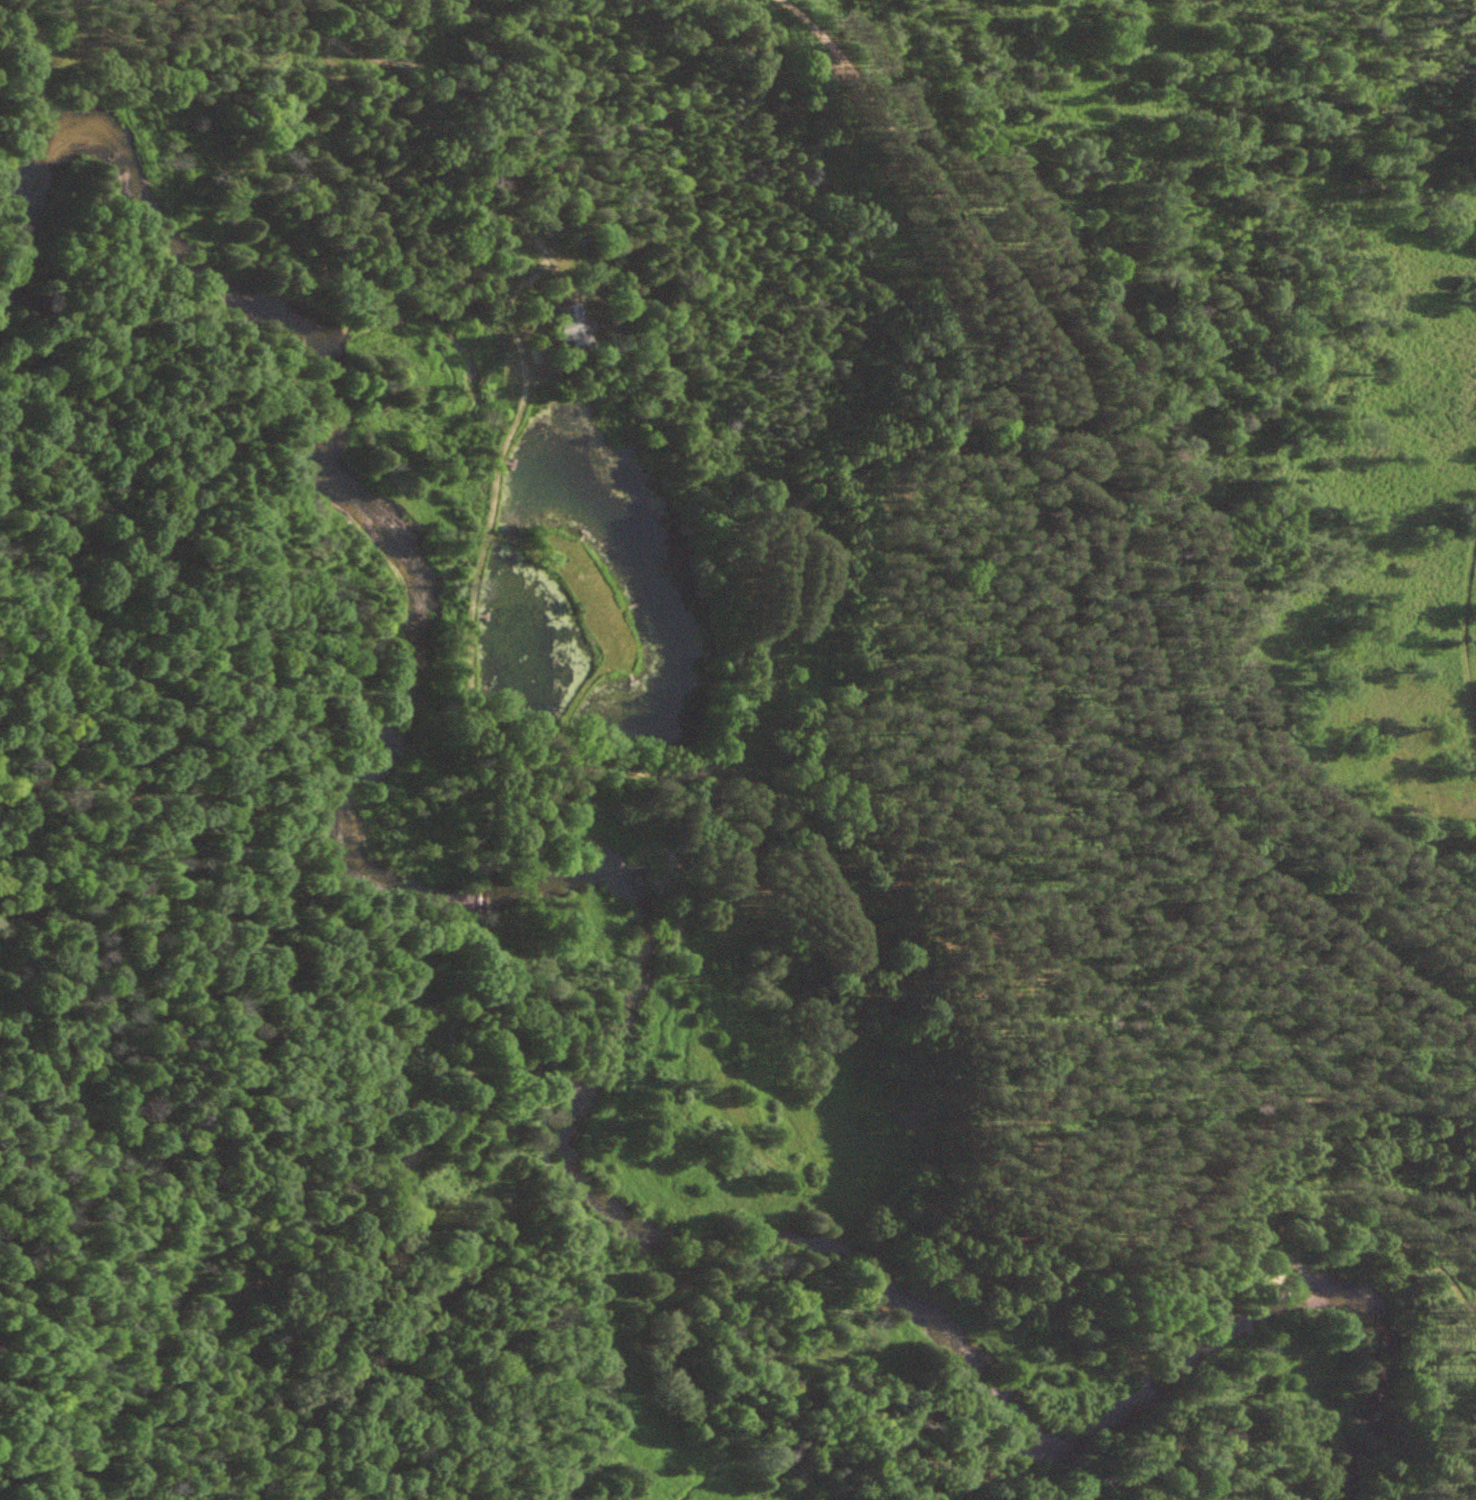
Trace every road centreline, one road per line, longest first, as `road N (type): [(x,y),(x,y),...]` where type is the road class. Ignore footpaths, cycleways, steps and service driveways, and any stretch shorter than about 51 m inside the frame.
road 1 (residential): [(1475,1021),(1176,792),(1090,426),(865,81),(770,0)]
road 2 (track): [(1475,516),(1459,632),(1475,755)]

